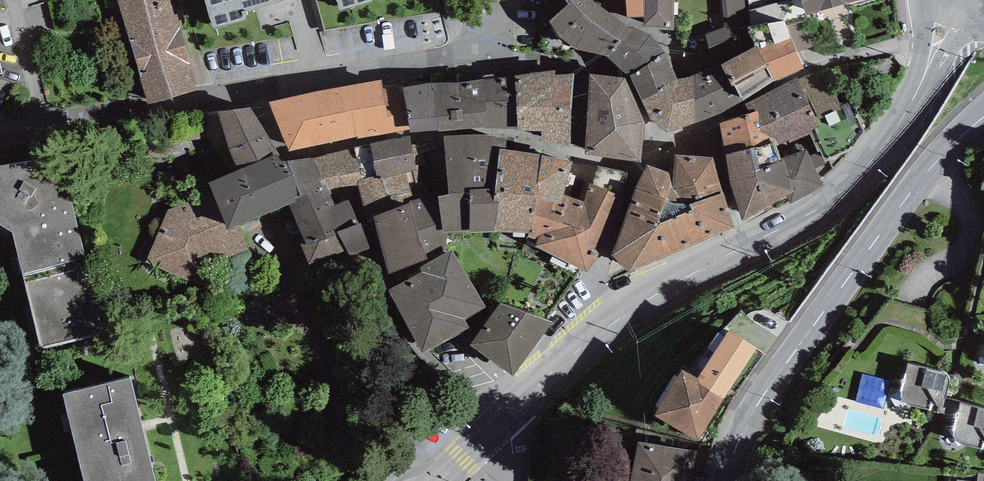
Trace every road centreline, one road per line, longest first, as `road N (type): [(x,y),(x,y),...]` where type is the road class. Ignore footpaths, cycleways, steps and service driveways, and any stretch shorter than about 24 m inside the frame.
road 1 (secondary): [(950,8),(910,106),(842,191),(627,311),(504,419)]
road 2 (residential): [(0,123),(154,109),(258,81),(526,40),(523,0)]
road 3 (secondary): [(725,480),(765,391),(930,168),(983,116)]

